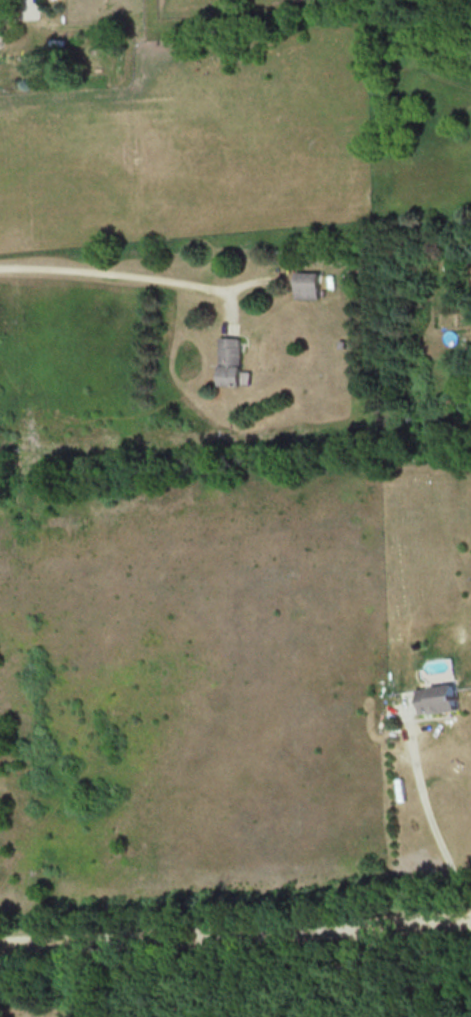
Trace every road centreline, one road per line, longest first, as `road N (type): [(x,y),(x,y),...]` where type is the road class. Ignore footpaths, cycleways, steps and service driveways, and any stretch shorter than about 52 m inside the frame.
road 1 (residential): [(0,938),(470,920)]

